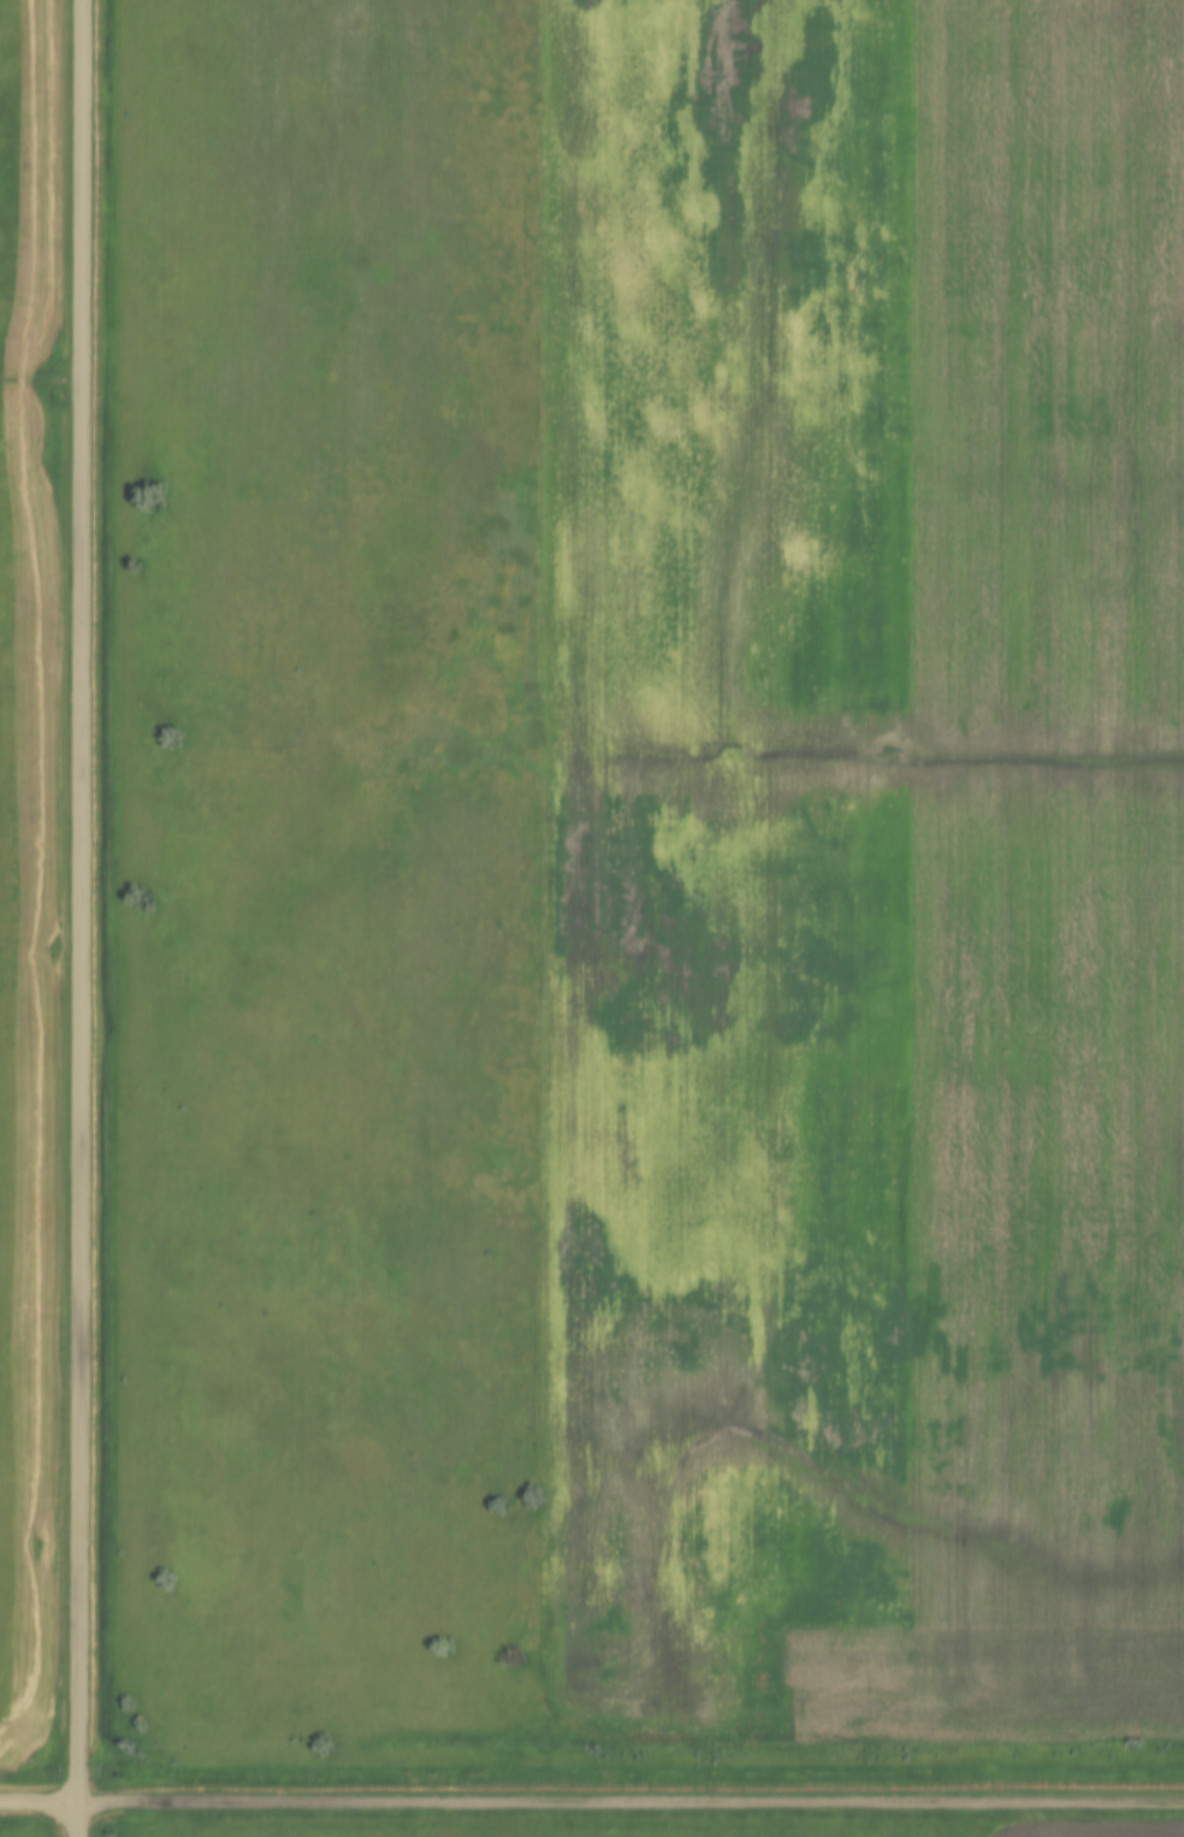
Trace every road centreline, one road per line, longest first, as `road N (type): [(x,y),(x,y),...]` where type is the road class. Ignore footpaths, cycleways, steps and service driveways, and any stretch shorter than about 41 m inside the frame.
road 1 (residential): [(88,1836),(90,0)]
road 2 (track): [(1183,1803),(88,1804)]

